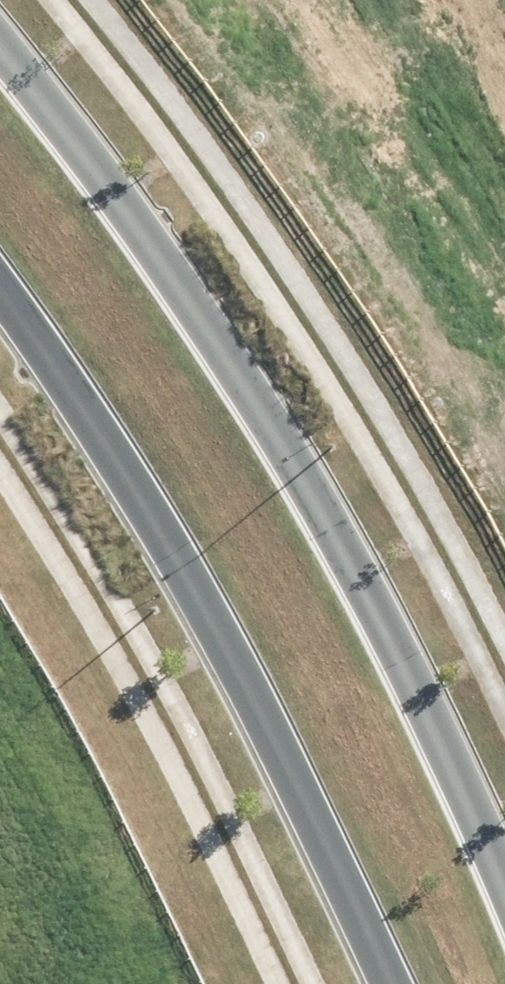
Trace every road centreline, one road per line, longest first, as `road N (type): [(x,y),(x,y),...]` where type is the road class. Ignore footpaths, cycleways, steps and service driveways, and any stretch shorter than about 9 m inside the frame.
road 1 (secondary): [(0,6),(286,360),(504,808)]
road 2 (secondary): [(381,983),(353,916),(93,427),(0,292)]

